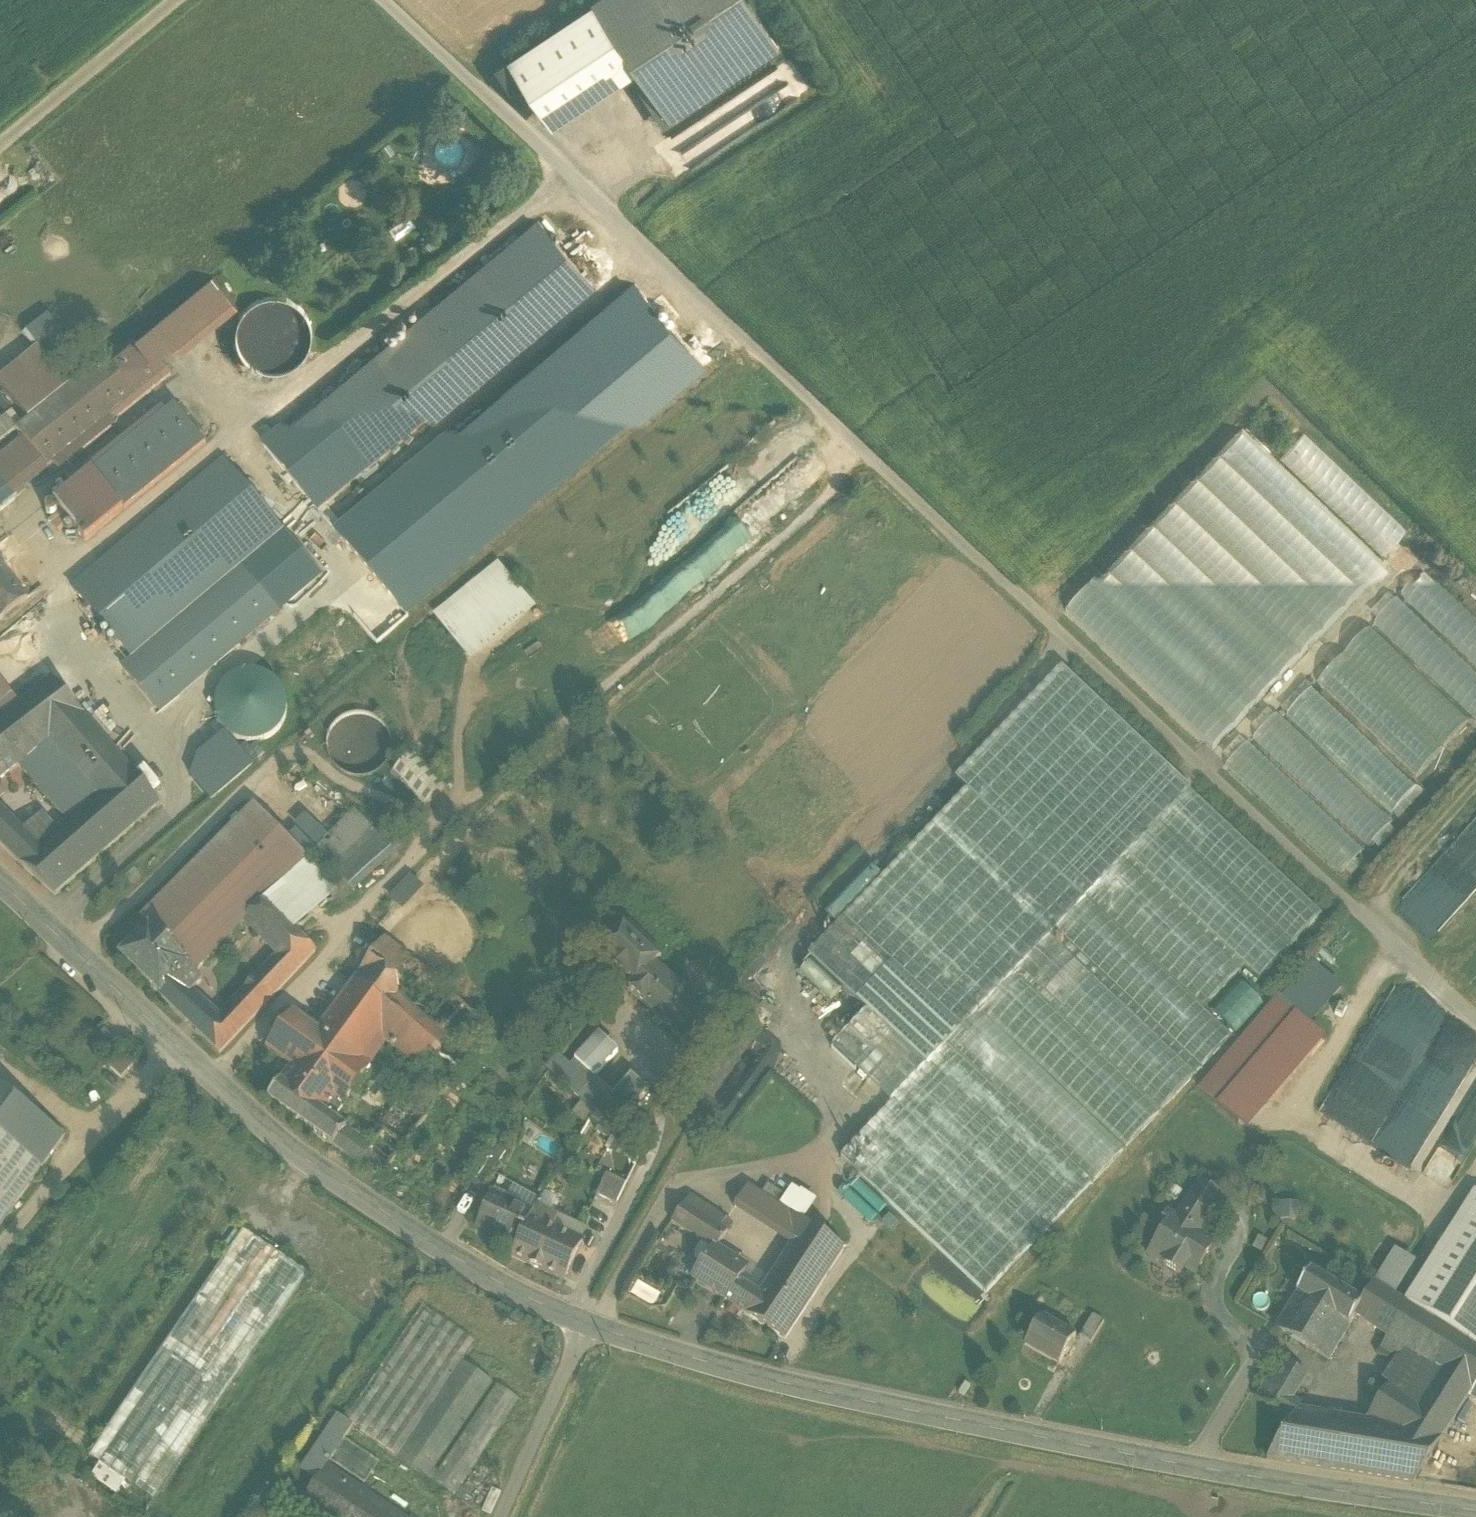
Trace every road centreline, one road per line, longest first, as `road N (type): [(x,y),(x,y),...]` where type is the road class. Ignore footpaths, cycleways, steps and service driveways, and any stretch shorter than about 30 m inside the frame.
road 1 (tertiary): [(1475,1512),(1041,1440),(723,1371),(596,1334),(439,1246),(207,1085)]
road 2 (unclassified): [(871,455),(744,583),(426,863),(207,1085)]
road 3 (unclassified): [(1475,1021),(871,455)]
road 4 (unclassified): [(871,455),(382,0)]
road 5 (track): [(62,584),(565,170)]
road 6 (track): [(860,1110),(790,1168),(677,1183),(596,1334)]
road 7 (track): [(1257,1217),(1224,1287),(1232,1314),(1265,1348),(1192,1468)]
road 8 (tertiary): [(207,1085),(0,894)]
road 9 (track): [(0,1265),(71,1167),(183,1063)]
road 10 (unclassified): [(172,0),(0,141)]
road 11 (track): [(589,1330),(497,1516)]

